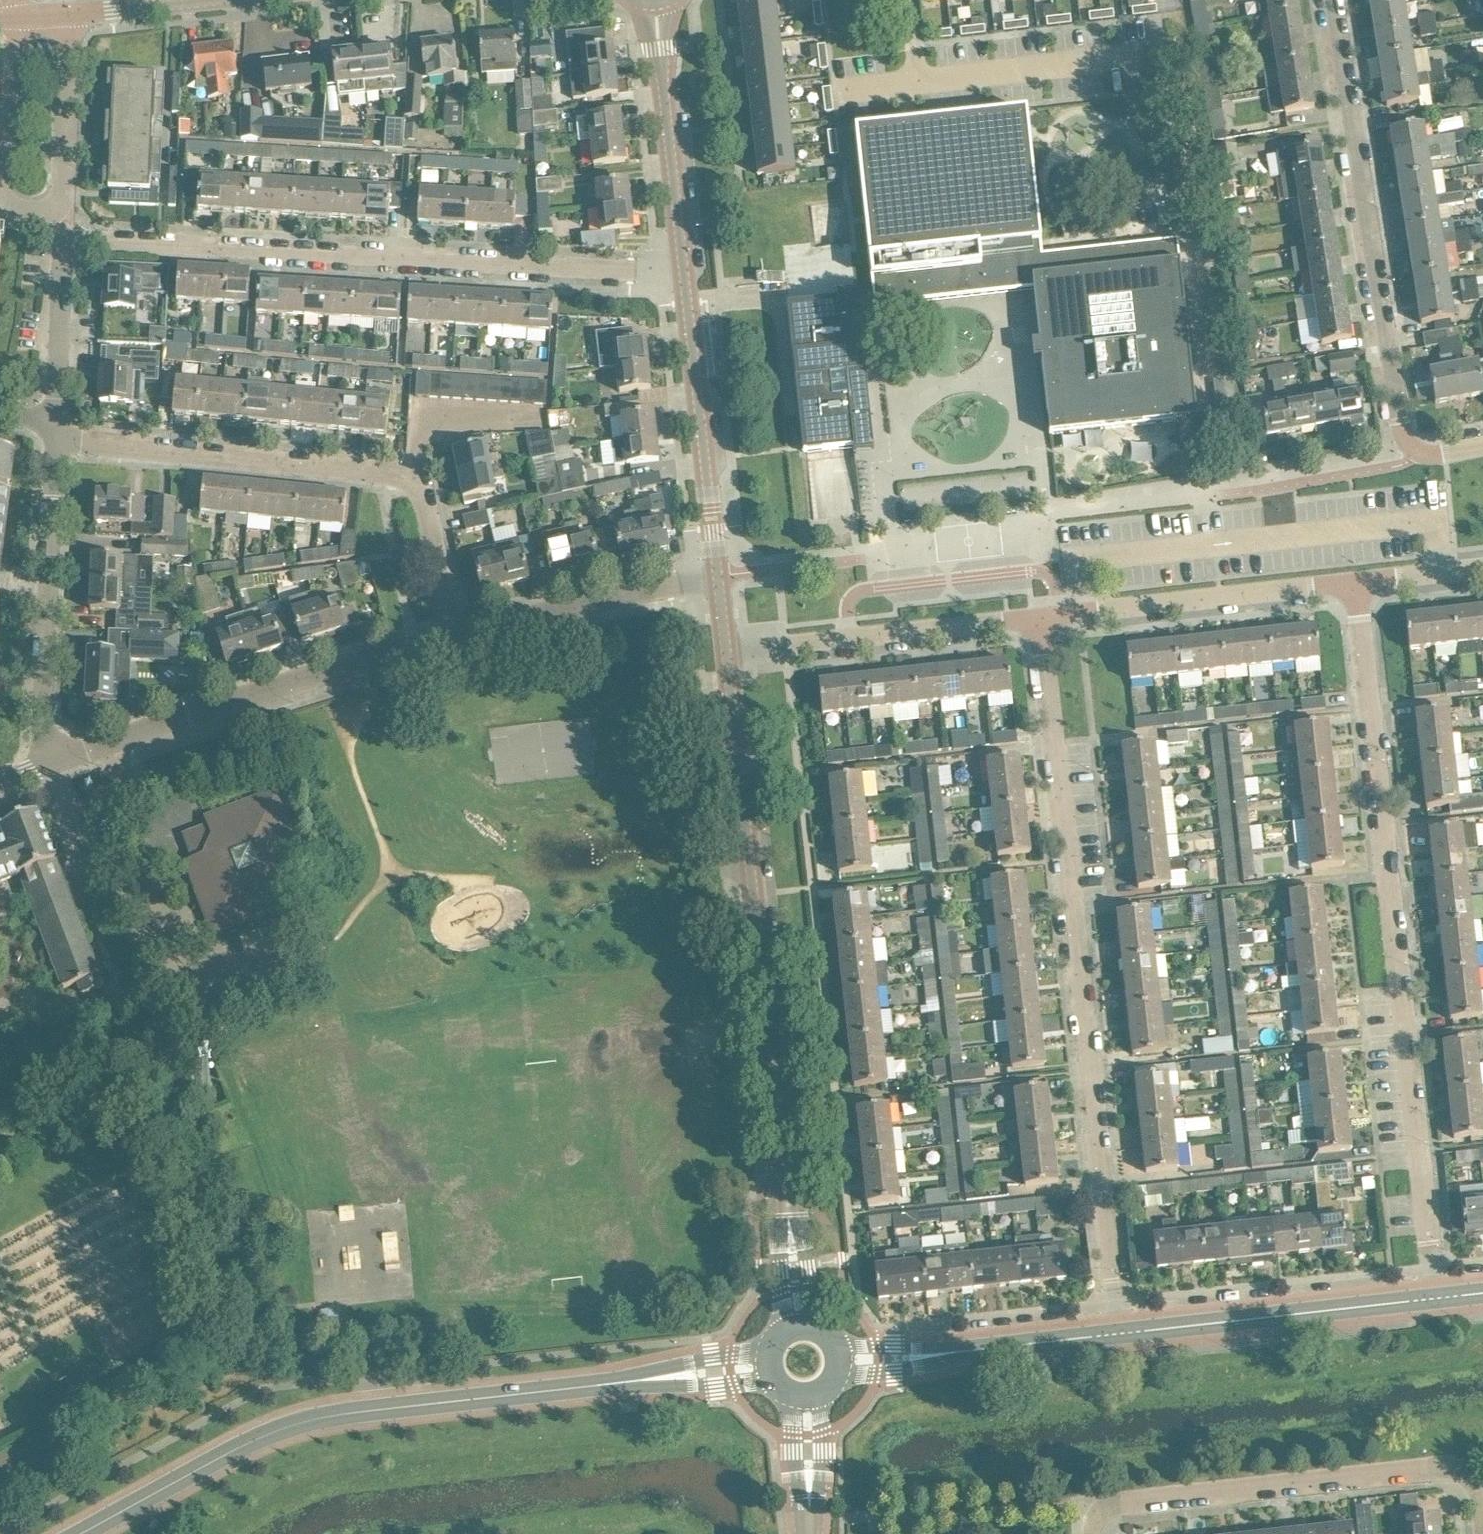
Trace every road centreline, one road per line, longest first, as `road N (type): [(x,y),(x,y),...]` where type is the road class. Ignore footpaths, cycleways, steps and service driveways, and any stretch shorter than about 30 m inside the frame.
road 1 (residential): [(56,418),(66,241),(684,272)]
road 2 (residential): [(1435,1298),(1355,582)]
road 3 (residential): [(1119,1332),(1039,617)]
road 4 (secondary): [(665,1378),(291,1424),(82,1533)]
road 5 (unclassified): [(789,1219),(726,651)]
road 6 (residential): [(1332,0),(1402,430),(1432,455),(1482,446)]
road 7 (residential): [(451,635),(422,491),(410,475),(55,439)]
road 8 (residential): [(56,762),(451,635)]
road 9 (residential): [(1464,1474),(1442,1467),(1100,1512)]
road 10 (residential): [(56,762),(42,704),(55,439)]
road 11 (residential): [(1039,617),(1355,582)]
road 12 (secondary): [(1119,1332),(1435,1298)]
road 13 (residential): [(726,651),(1039,617)]
road 14 (unclassified): [(718,575),(684,272)]
road 15 (residential): [(451,635),(718,575)]
road 16 (unclassified): [(684,272),(656,0)]
road 17 (unclassified): [(63,198),(28,213),(1,191),(17,17)]
road 18 (residential): [(63,198),(70,14)]
road 19 (secondary): [(938,1353),(1119,1332)]
road 20 (unclassified): [(70,14),(201,0)]
road 21 (residential): [(1355,582),(1482,568)]

